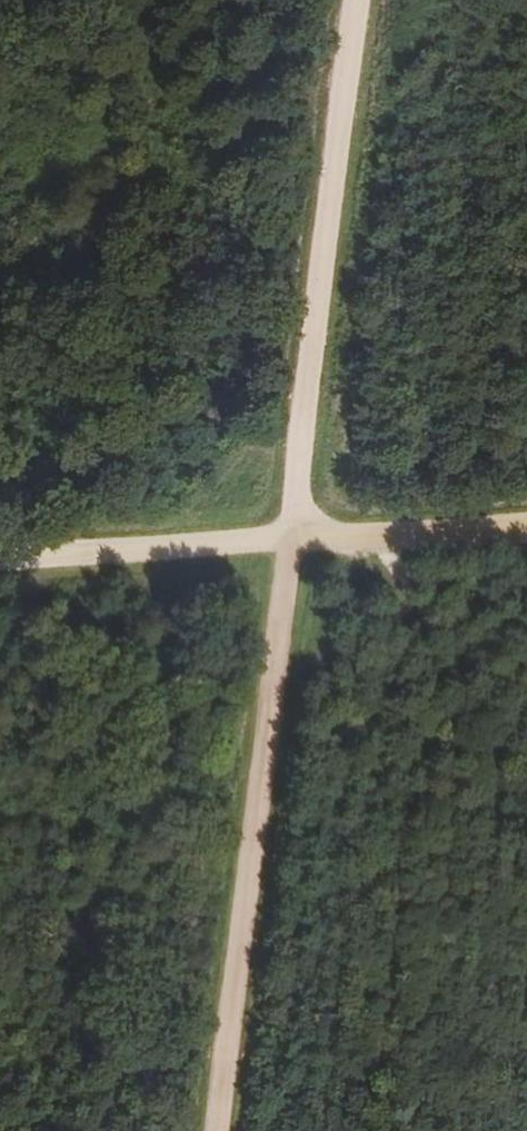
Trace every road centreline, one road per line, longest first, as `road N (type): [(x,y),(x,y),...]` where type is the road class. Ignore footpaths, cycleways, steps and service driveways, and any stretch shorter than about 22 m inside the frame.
road 1 (track): [(355,0),(218,1130)]
road 2 (track): [(0,588),(526,551)]

